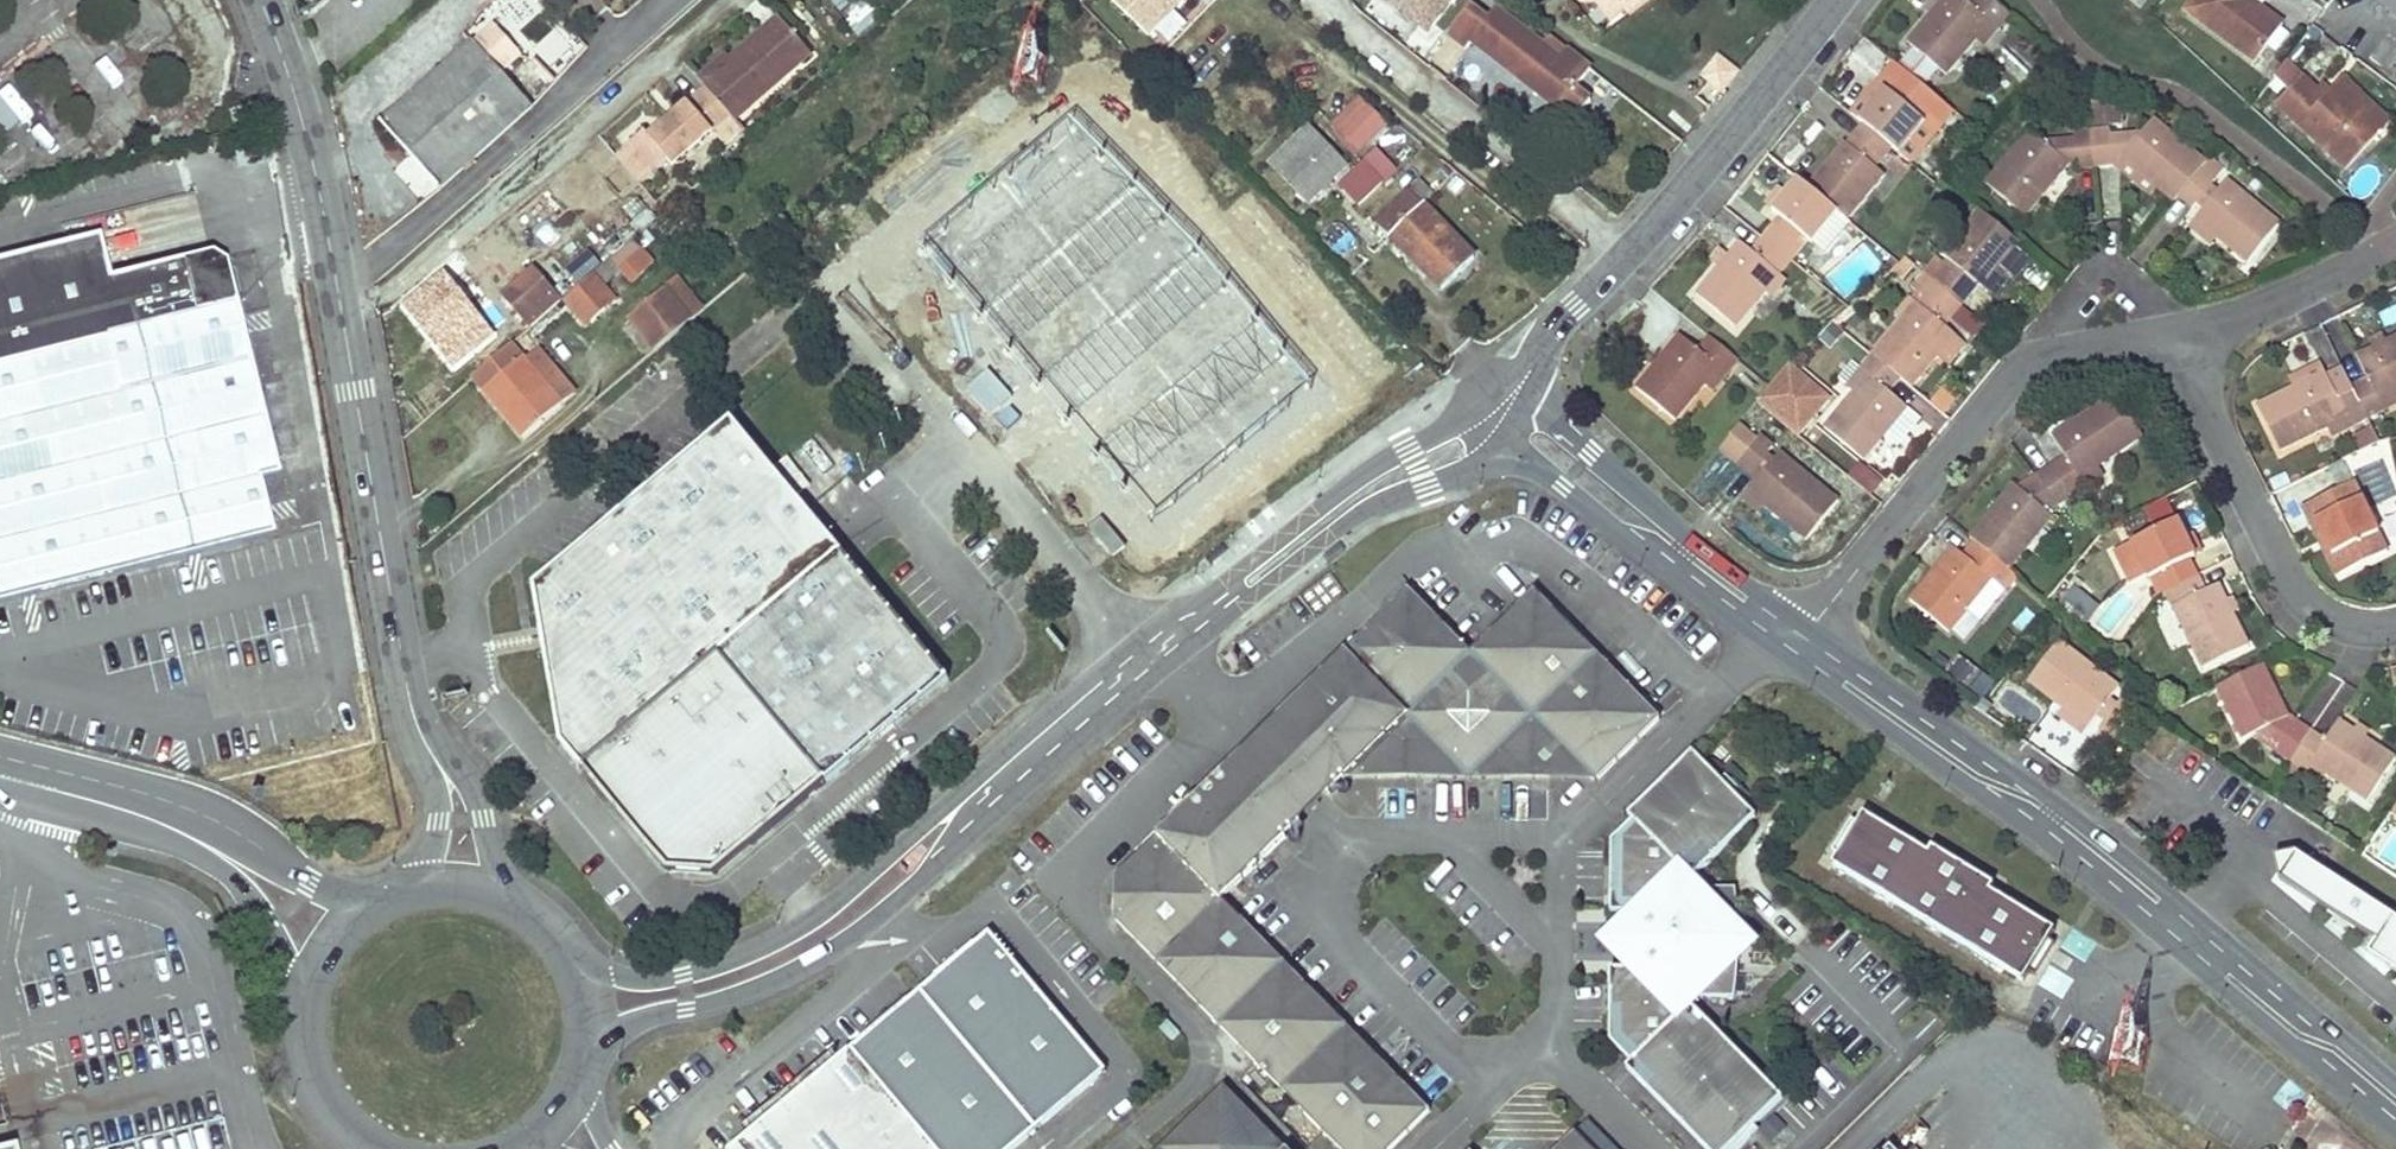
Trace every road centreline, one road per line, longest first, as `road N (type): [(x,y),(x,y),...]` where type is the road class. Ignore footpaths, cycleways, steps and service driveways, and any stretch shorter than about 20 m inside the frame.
road 1 (unclassified): [(442,762),(400,641),(329,209),(254,0)]
road 2 (secondary): [(1798,642),(2080,829),(2395,1101)]
road 3 (residential): [(580,1077),(610,1033),(759,989),(879,920),(926,879),(1004,763)]
road 4 (residential): [(1516,384),(1554,323),(1651,228),(1838,0)]
road 5 (residential): [(1004,763),(786,939),(737,962),(666,979),(580,980)]
road 6 (unclassified): [(0,780),(218,868),(245,890),(291,969),(305,1021)]
road 7 (residential): [(1798,642),(2058,350)]
road 8 (unclassified): [(352,923),(277,864),(199,825),(0,769)]
road 9 (residential): [(2395,627),(2360,628),(2324,615),(2291,584),(2179,360)]
road 10 (residential): [(1209,603),(1258,594),(1377,503),(1476,469),(1494,420)]
road 11 (residential): [(1494,420),(1448,429),(1351,485),(1209,603)]
road 12 (secondary): [(1760,610),(1516,384)]
road 13 (secondary): [(1494,420),(1532,462),(1667,564),(1760,610)]
road 14 (residential): [(1004,763),(1209,603)]
road 15 (residential): [(2179,360),(2395,261)]
road 16 (residential): [(2058,350),(2068,310),(2105,268),(2153,289),(2176,316),(2179,360)]
road 17 (unclassified): [(305,1021),(309,1064),(326,1104),(374,1148)]
road 18 (unclassified): [(489,894),(477,801),(442,762)]
road 19 (residential): [(2058,350),(2077,335),(2132,332),(2179,360)]
road 20 (residential): [(442,762),(441,803),(414,891)]
road 21 (unclassified): [(580,980),(559,943),(528,913),(489,894)]

